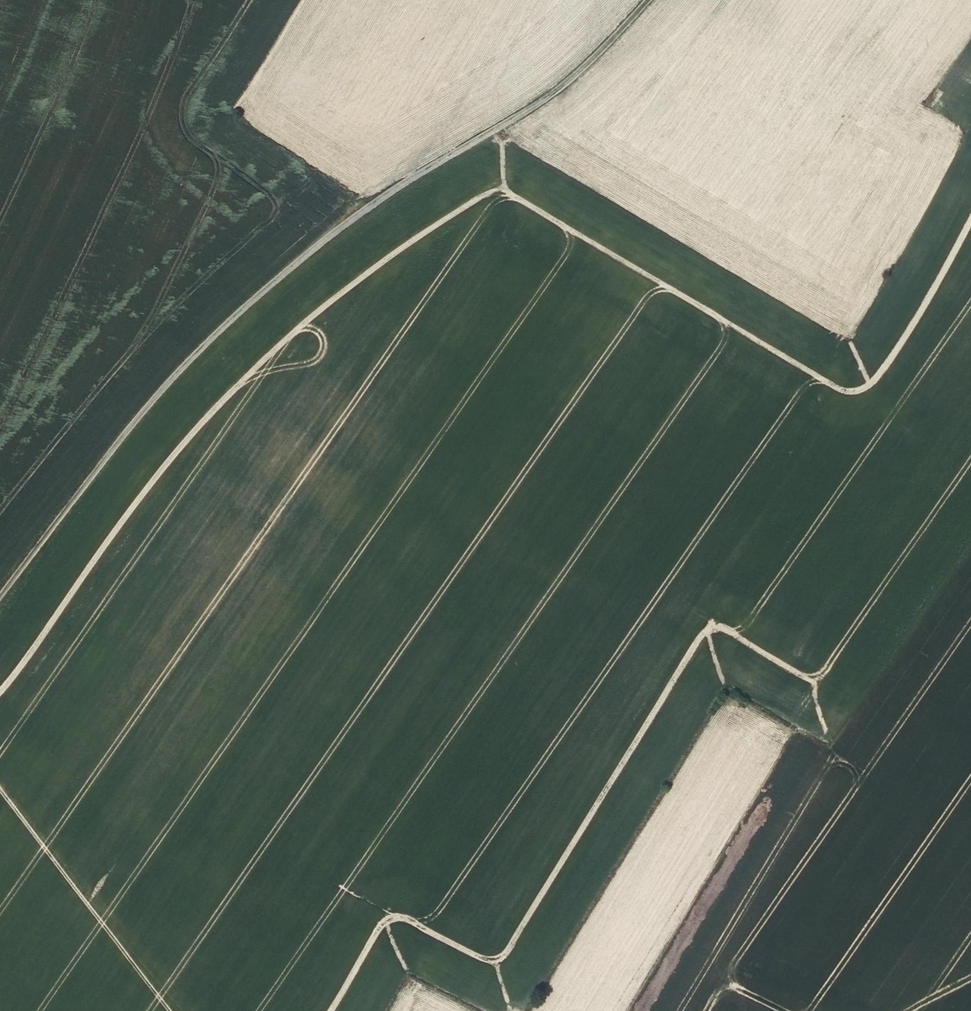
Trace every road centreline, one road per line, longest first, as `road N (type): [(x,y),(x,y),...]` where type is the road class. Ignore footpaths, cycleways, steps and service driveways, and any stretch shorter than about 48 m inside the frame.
road 1 (track): [(646,0),(571,76),(339,225),(231,312),(143,406),(0,591)]
road 2 (track): [(177,1010),(0,790)]

